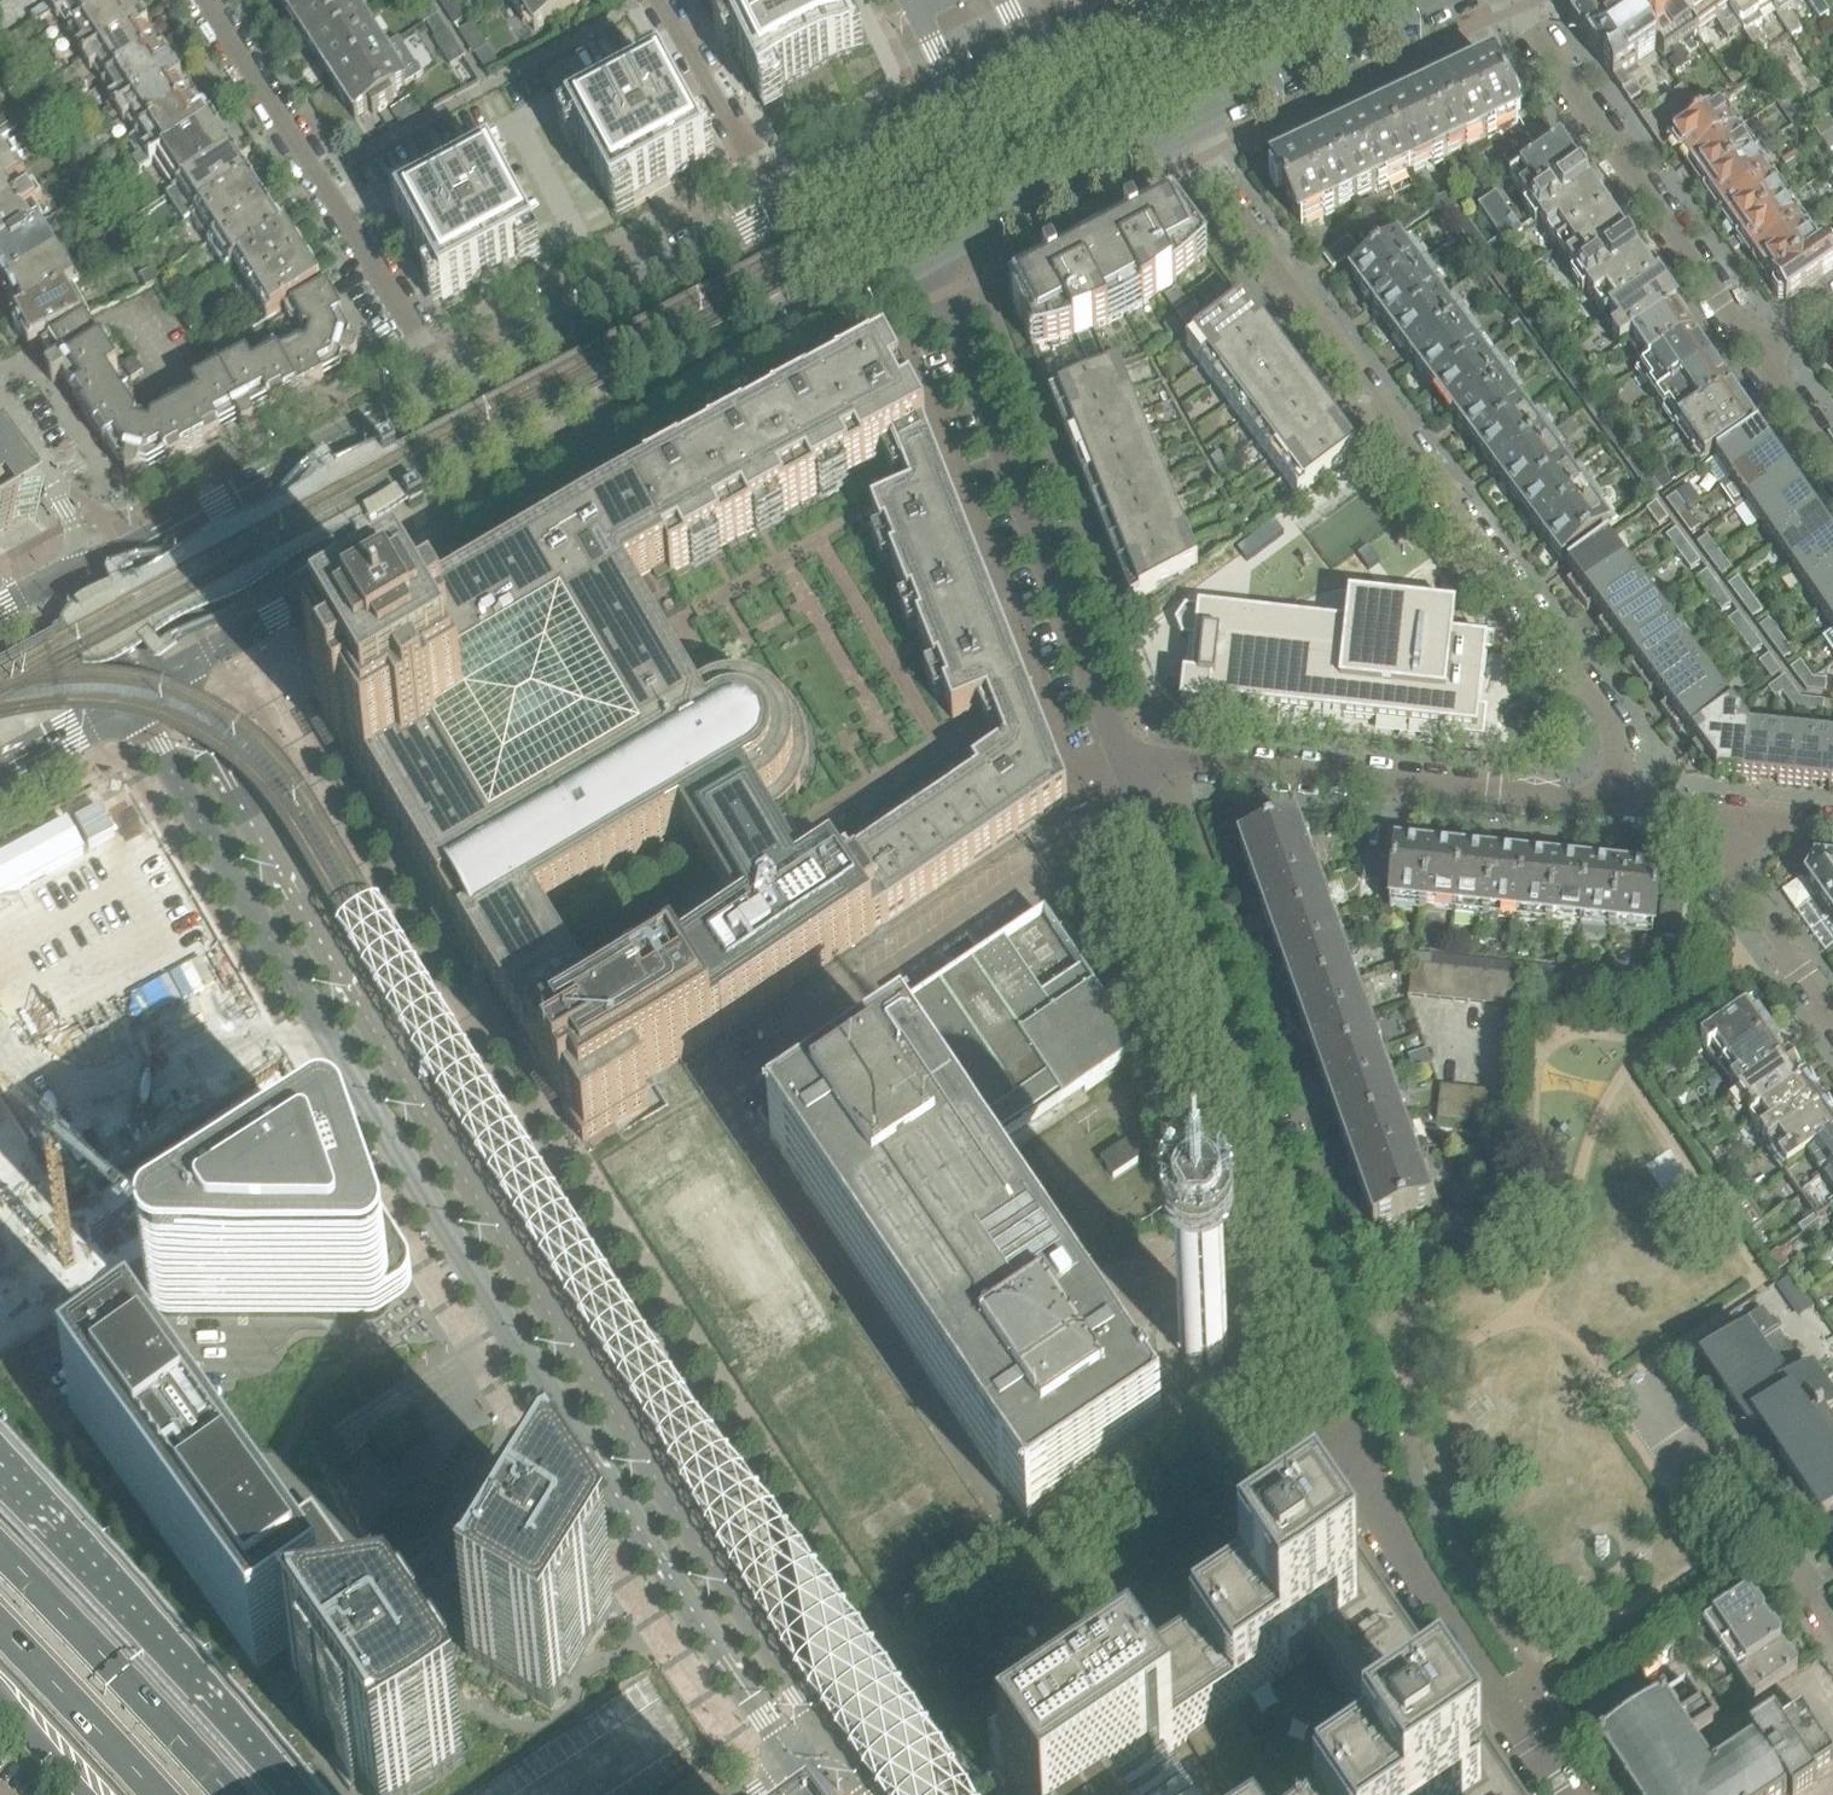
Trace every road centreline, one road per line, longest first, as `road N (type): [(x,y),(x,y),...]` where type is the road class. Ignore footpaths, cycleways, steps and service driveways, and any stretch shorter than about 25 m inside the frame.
road 1 (tertiary): [(136,700),(366,1099),(805,1776)]
road 2 (tertiary): [(841,1749),(404,1077),(170,681)]
road 3 (tertiary): [(170,681),(927,266)]
road 4 (residential): [(1191,126),(1250,241),(1604,711),(1618,742),(1614,808)]
road 5 (residential): [(1342,1419),(1132,763)]
road 6 (residential): [(1342,1419),(1056,1598),(841,1749)]
road 7 (residential): [(1132,763),(927,266)]
road 8 (residential): [(1132,763),(1183,762),(1614,808)]
road 9 (residential): [(453,381),(205,0)]
road 10 (primary): [(300,1794),(0,1458)]
road 11 (residential): [(1342,1419),(1372,1510),(1556,1794)]
road 12 (residential): [(1762,357),(1523,0)]
road 13 (tertiary): [(453,381),(77,581)]
road 14 (tertiary): [(782,206),(453,381)]
road 15 (primary): [(233,1794),(0,1547)]
road 16 (tertiary): [(927,266),(1191,126)]
road 17 (tertiary): [(1191,126),(1453,0)]
road 18 (residential): [(782,206),(658,0)]
road 19 (primary): [(0,1625),(159,1794)]
road 20 (residential): [(1832,1020),(1738,880),(1742,822)]
road 21 (tertiary): [(968,113),(782,206)]
road 22 (residential): [(0,399),(58,489),(73,524),(77,581)]
road 23 (tertiary): [(1190,0),(1046,72)]
road 24 (residential): [(1832,1629),(1743,1497)]
road 25 (tertiary): [(0,770),(136,700)]
road 26 (tertiary): [(170,681),(114,593),(77,581)]
road 27 (primary): [(0,1693),(90,1794)]
road 28 (tertiary): [(77,581),(136,700)]
road 29 (residential): [(1614,808),(1742,822)]
road 30 (residential): [(1832,459),(1762,357)]

